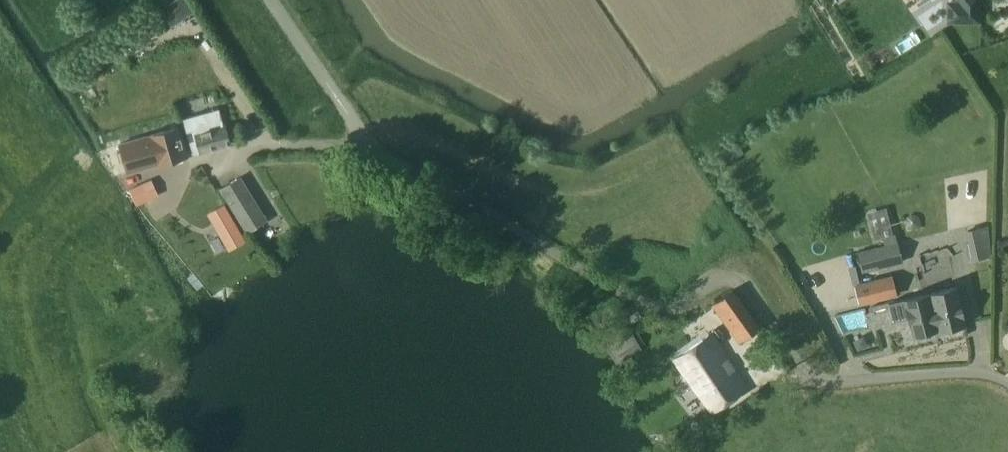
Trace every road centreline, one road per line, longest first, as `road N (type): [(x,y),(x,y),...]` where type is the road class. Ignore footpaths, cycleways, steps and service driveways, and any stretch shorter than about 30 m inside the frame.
road 1 (unclassified): [(1007,384),(958,372),(814,381),(791,365),(737,281),(711,281),(671,312),(655,308),(375,151)]

